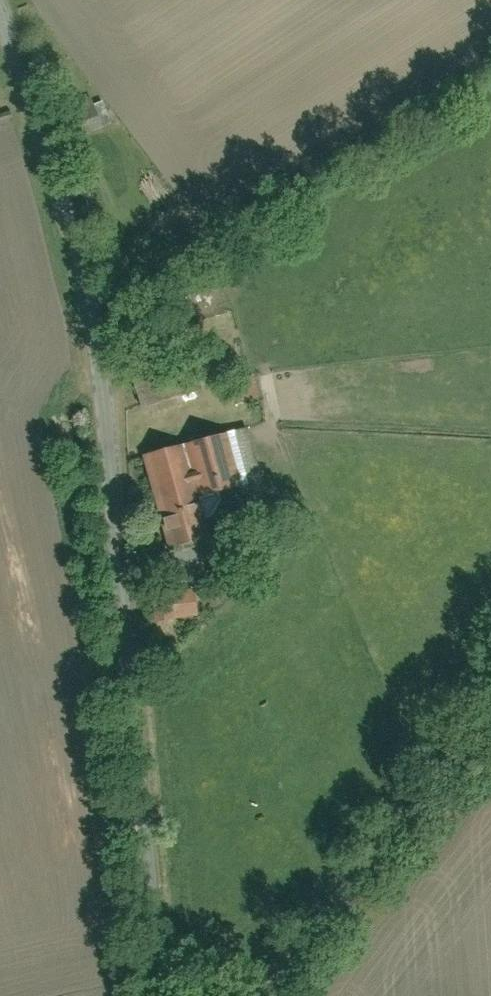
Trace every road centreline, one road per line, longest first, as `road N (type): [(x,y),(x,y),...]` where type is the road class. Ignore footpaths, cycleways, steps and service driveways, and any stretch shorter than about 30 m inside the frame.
road 1 (residential): [(162,995),(98,344),(65,201),(0,2)]
road 2 (unclassified): [(263,995),(490,708)]

